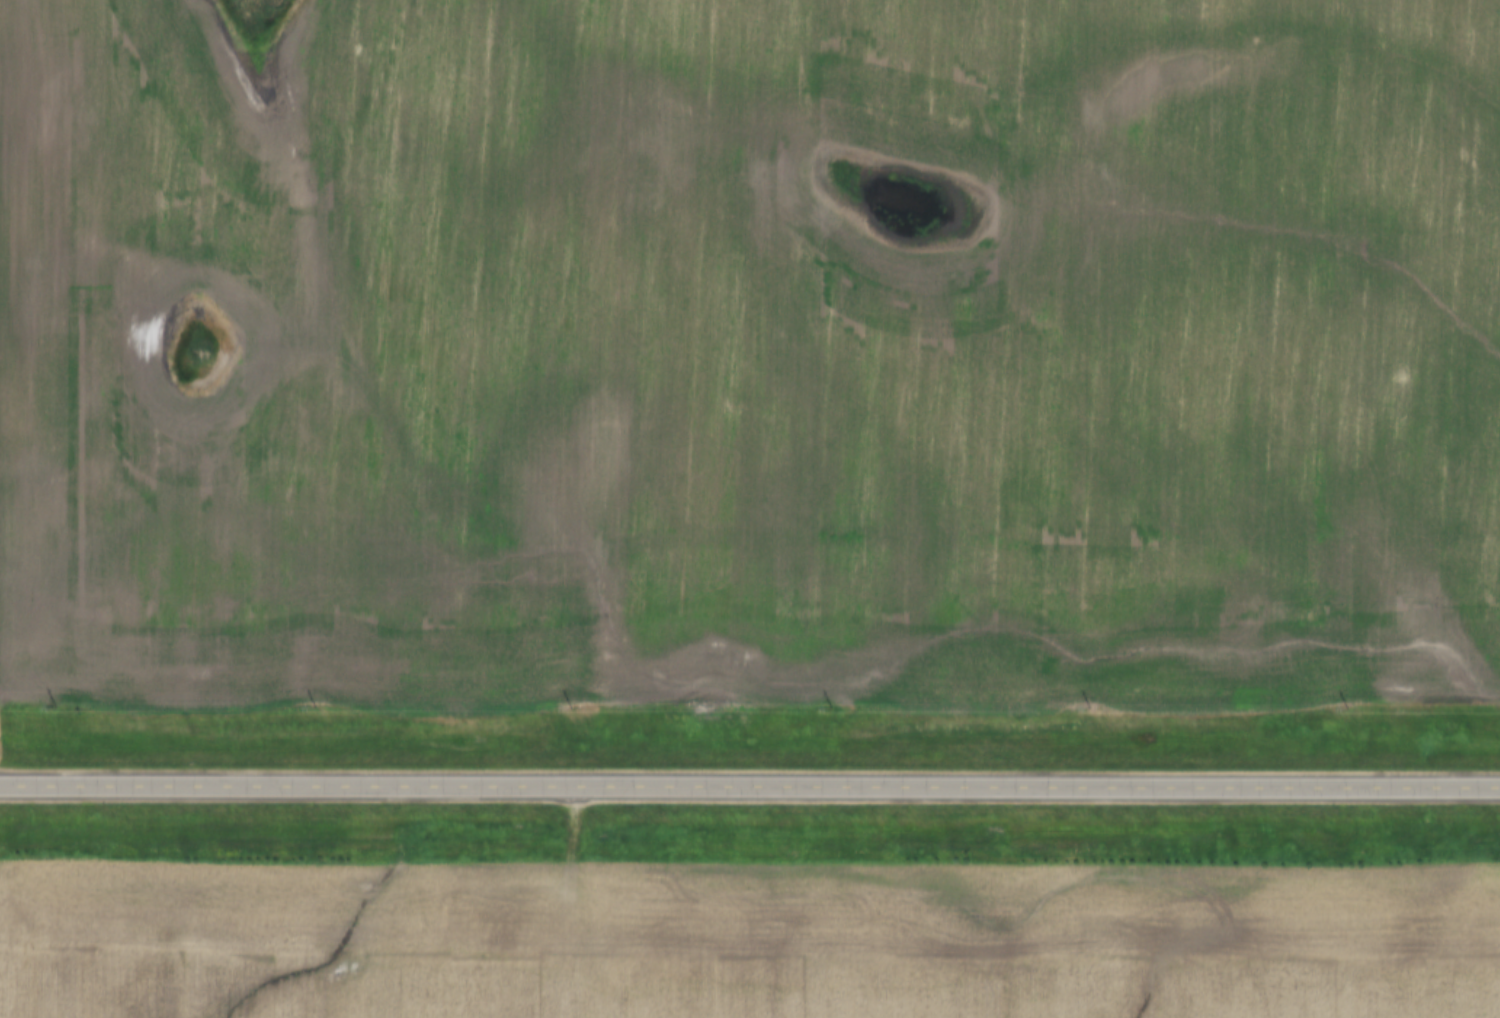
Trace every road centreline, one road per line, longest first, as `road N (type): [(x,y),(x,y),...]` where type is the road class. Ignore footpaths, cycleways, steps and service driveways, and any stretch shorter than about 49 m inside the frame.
road 1 (primary): [(0,789),(1499,790)]

